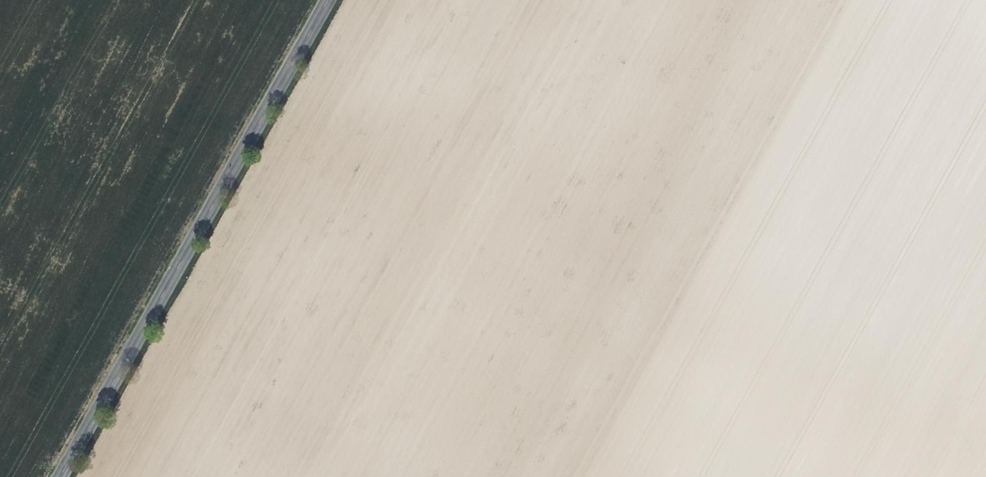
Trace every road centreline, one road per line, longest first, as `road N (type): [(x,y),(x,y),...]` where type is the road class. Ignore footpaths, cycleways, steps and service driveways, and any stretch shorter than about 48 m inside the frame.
road 1 (secondary): [(60,476),(329,0)]

